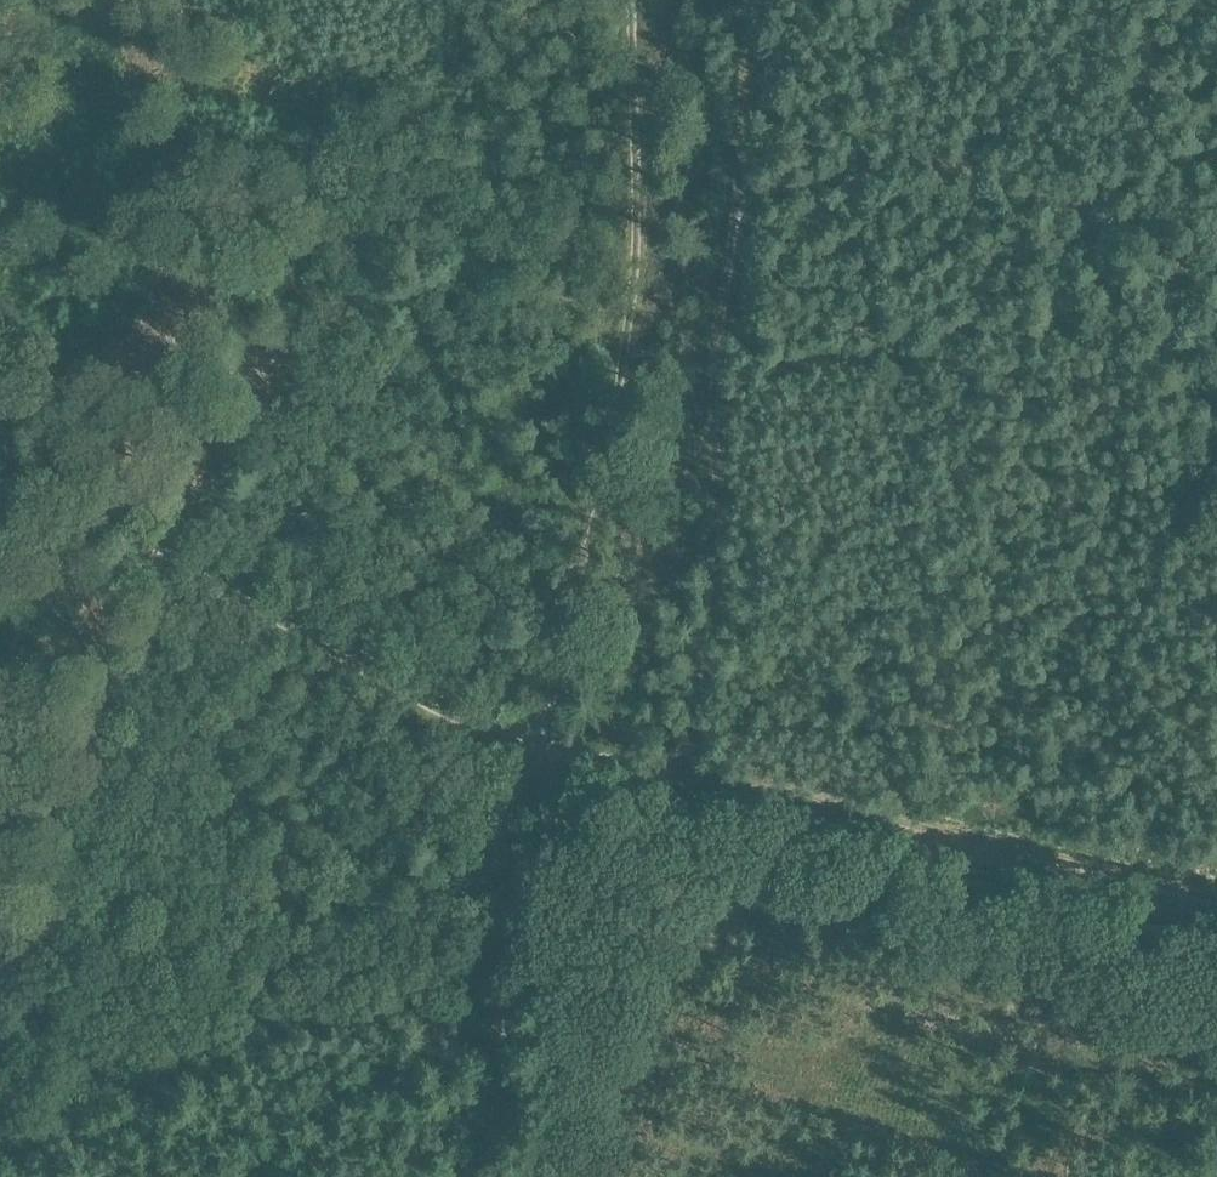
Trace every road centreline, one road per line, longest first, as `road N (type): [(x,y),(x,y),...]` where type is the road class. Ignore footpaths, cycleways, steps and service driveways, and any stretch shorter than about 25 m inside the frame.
road 1 (track): [(730,0),(708,458),(674,779)]
road 2 (track): [(674,779),(462,726),(408,701),(0,449)]
road 3 (track): [(541,747),(610,370),(622,202),(619,0)]
road 4 (track): [(1216,907),(674,779)]
road 5 (track): [(725,156),(882,145),(1216,275)]
road 6 (track): [(475,1176),(541,747)]

